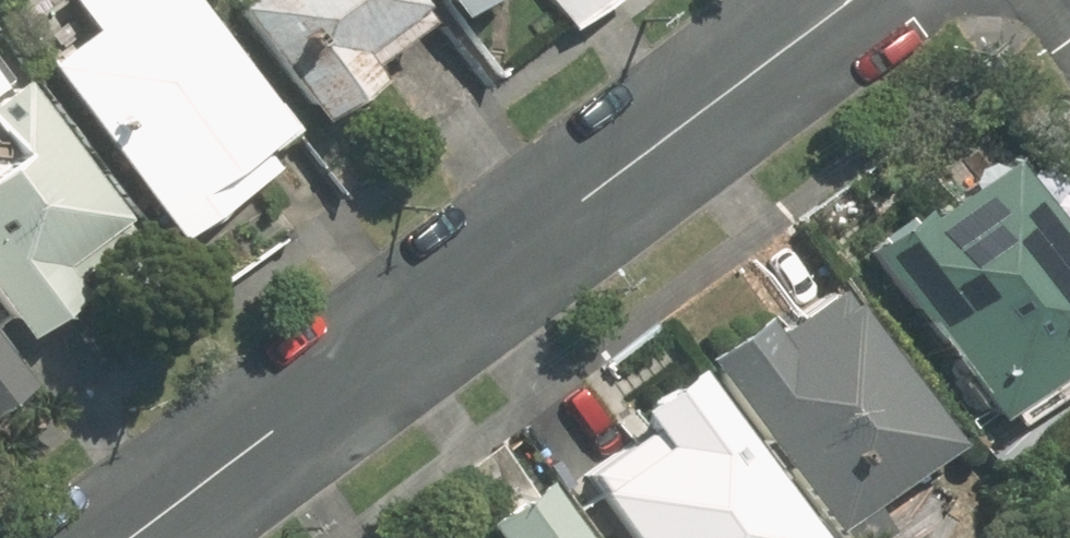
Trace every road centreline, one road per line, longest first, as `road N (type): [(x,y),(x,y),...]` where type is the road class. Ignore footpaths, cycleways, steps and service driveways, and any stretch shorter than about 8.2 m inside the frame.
road 1 (residential): [(852,0),(133,537)]

